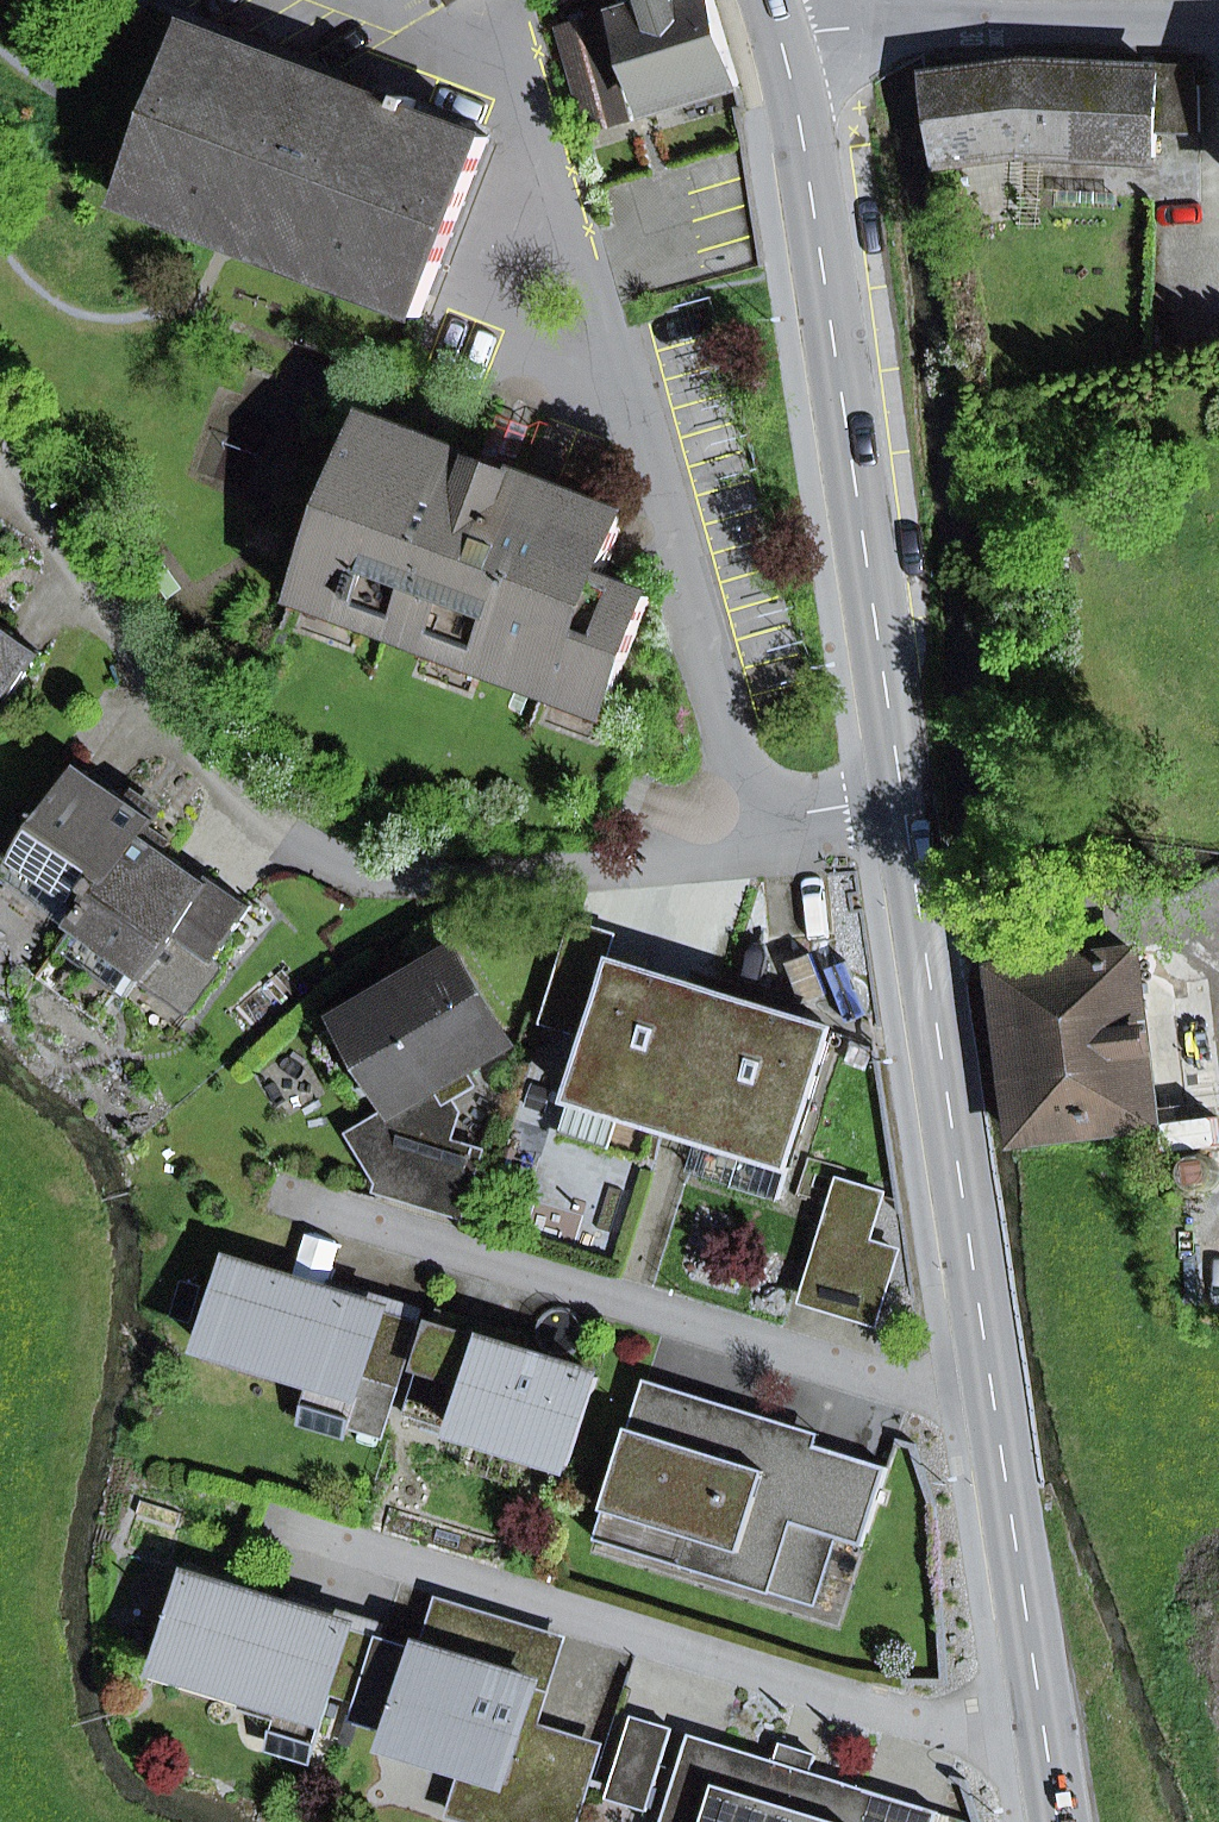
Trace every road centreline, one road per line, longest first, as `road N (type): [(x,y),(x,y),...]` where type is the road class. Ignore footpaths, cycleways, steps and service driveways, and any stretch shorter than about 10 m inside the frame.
road 1 (residential): [(847,819),(630,863),(401,876),(352,871),(316,856),(158,688),(0,448)]
road 2 (residential): [(847,819),(737,762),(604,320),(511,68),(416,30)]
road 3 (secondary): [(771,18),(806,166),(903,806)]
road 4 (residential): [(272,1190),(904,1387),(990,1378)]
road 5 (residential): [(407,1561),(947,1728),(1044,1725)]
road 6 (secondary): [(903,806),(990,1378)]
road 7 (residential): [(771,18),(946,28),(1218,28)]
road 8 (secondary): [(990,1378),(1044,1725)]

